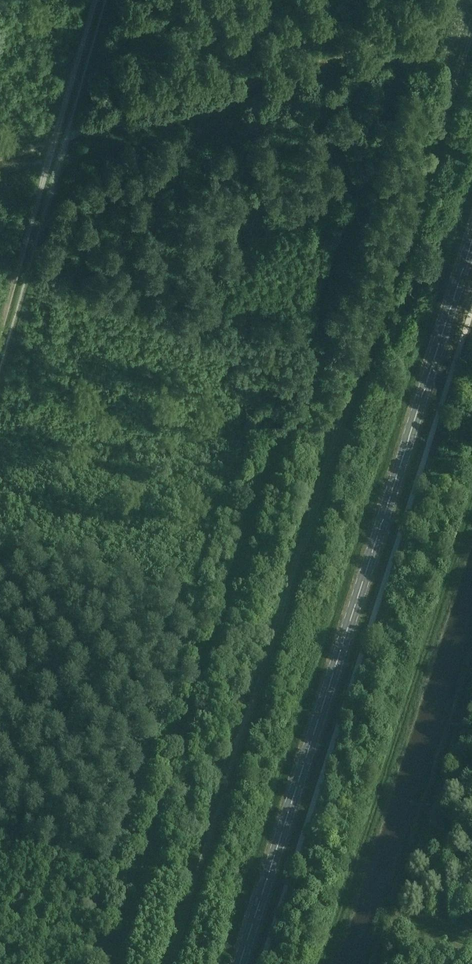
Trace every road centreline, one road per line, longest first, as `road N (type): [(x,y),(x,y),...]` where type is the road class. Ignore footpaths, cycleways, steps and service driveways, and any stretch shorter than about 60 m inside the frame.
road 1 (secondary): [(243,963),(471,251)]
road 2 (track): [(0,353),(97,0)]
road 3 (track): [(394,897),(471,668)]

